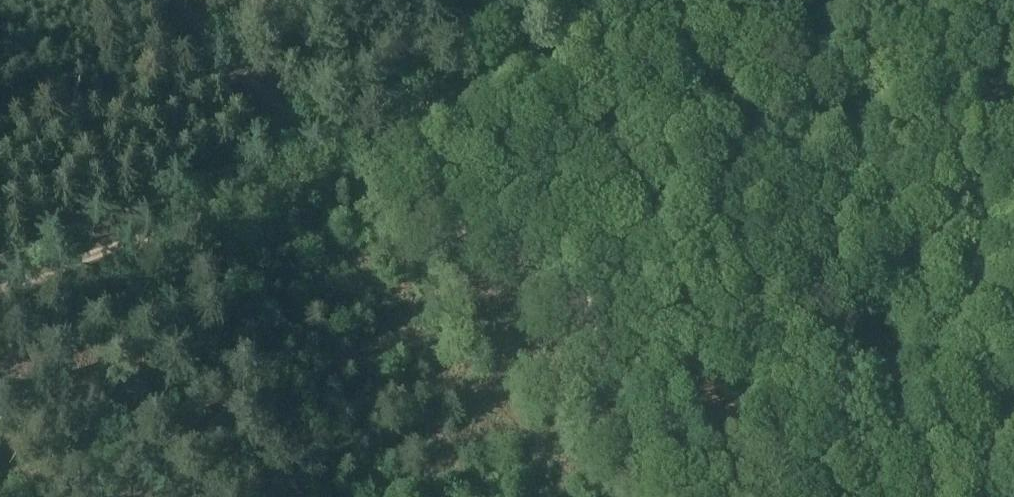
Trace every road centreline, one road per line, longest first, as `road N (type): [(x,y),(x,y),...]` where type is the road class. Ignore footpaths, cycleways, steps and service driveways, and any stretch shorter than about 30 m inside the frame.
road 1 (track): [(0,285),(787,0)]
road 2 (track): [(306,136),(343,162),(378,168),(516,267),(732,365),(972,496)]
road 3 (track): [(306,136),(206,52),(168,0)]

